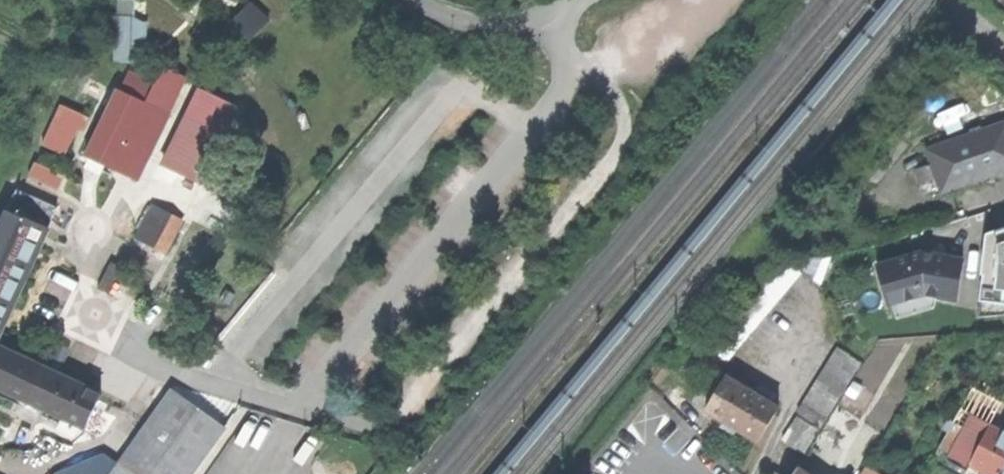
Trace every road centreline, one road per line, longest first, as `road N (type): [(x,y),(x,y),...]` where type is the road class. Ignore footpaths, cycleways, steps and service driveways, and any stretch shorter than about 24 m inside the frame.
road 1 (unclassified): [(303,405),(140,358),(86,307)]
road 2 (unclassified): [(551,12),(489,26),(418,0)]

